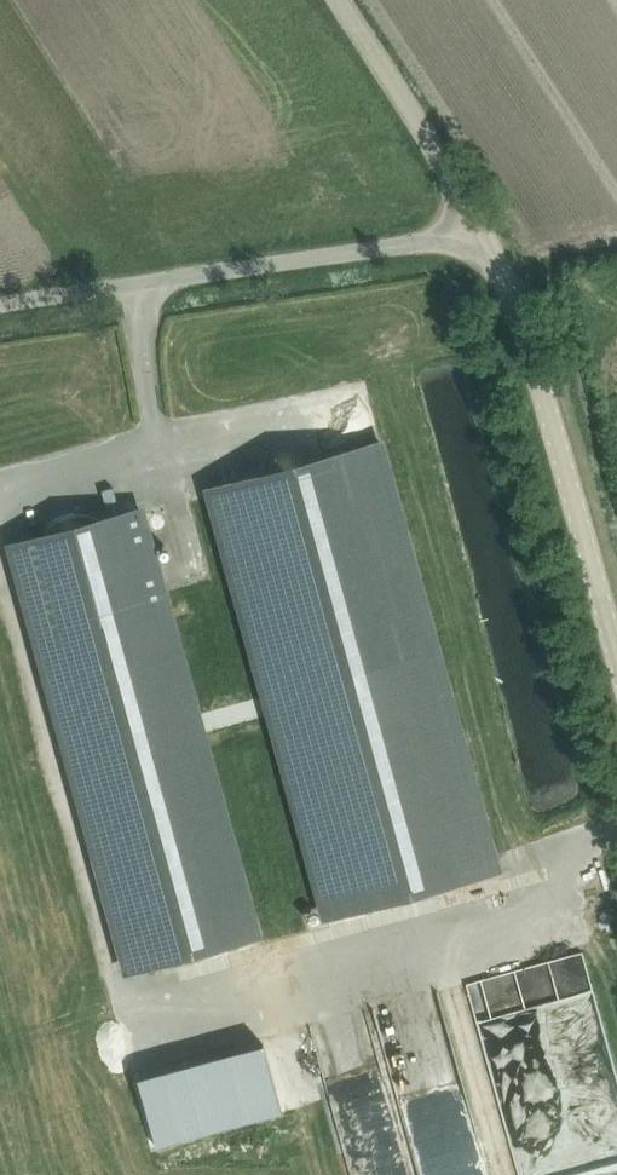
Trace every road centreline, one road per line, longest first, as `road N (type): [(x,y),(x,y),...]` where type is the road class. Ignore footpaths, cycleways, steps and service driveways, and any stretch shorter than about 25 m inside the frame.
road 1 (unclassified): [(0,304),(484,232)]
road 2 (unclassified): [(616,657),(527,337),(484,232)]
road 3 (unclassified): [(484,232),(340,0)]

